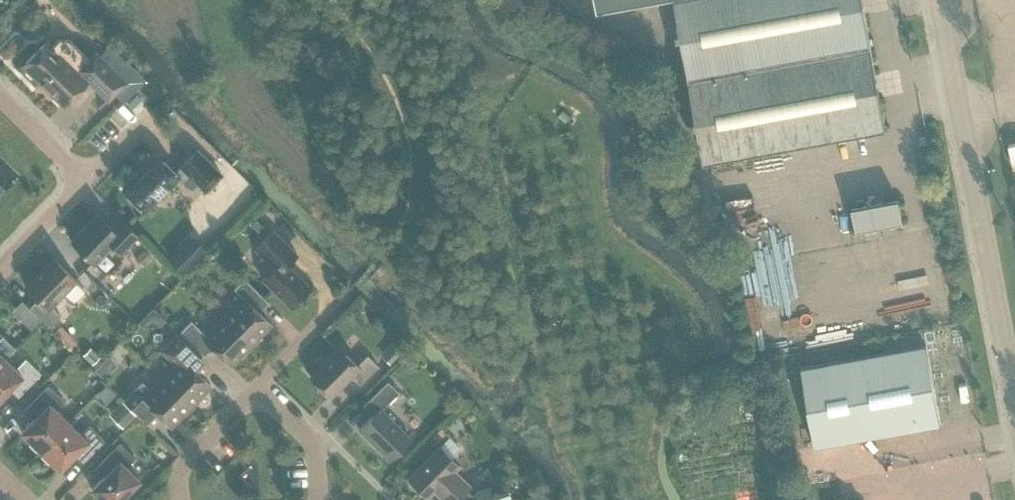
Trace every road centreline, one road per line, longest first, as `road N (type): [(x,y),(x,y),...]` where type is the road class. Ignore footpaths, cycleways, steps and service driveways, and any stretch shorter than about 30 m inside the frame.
road 1 (unclassified): [(1014,408),(939,0)]
road 2 (residential): [(182,499),(180,473),(257,390)]
road 3 (residential): [(320,499),(306,436),(257,390)]

